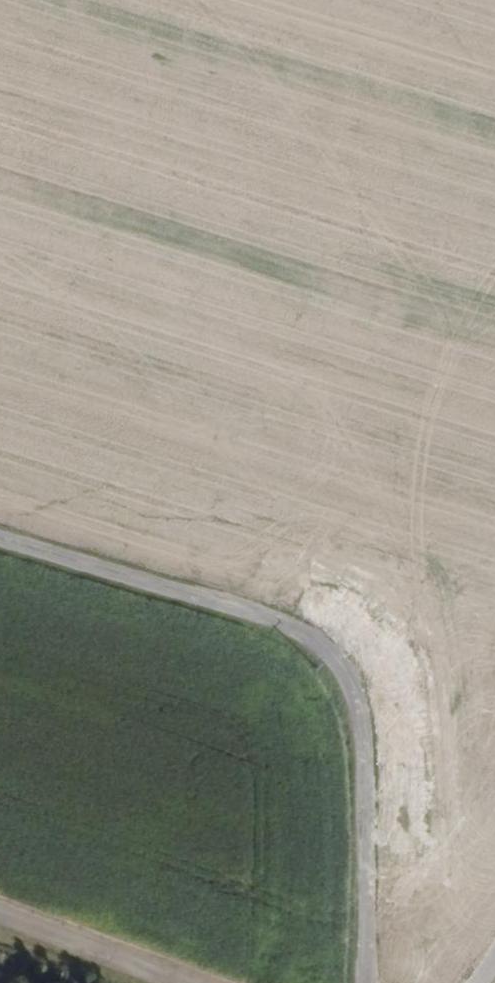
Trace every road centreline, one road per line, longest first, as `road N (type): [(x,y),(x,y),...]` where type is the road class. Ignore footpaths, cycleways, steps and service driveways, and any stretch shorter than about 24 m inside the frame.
road 1 (track): [(0,547),(311,646),(362,706),(374,982)]

